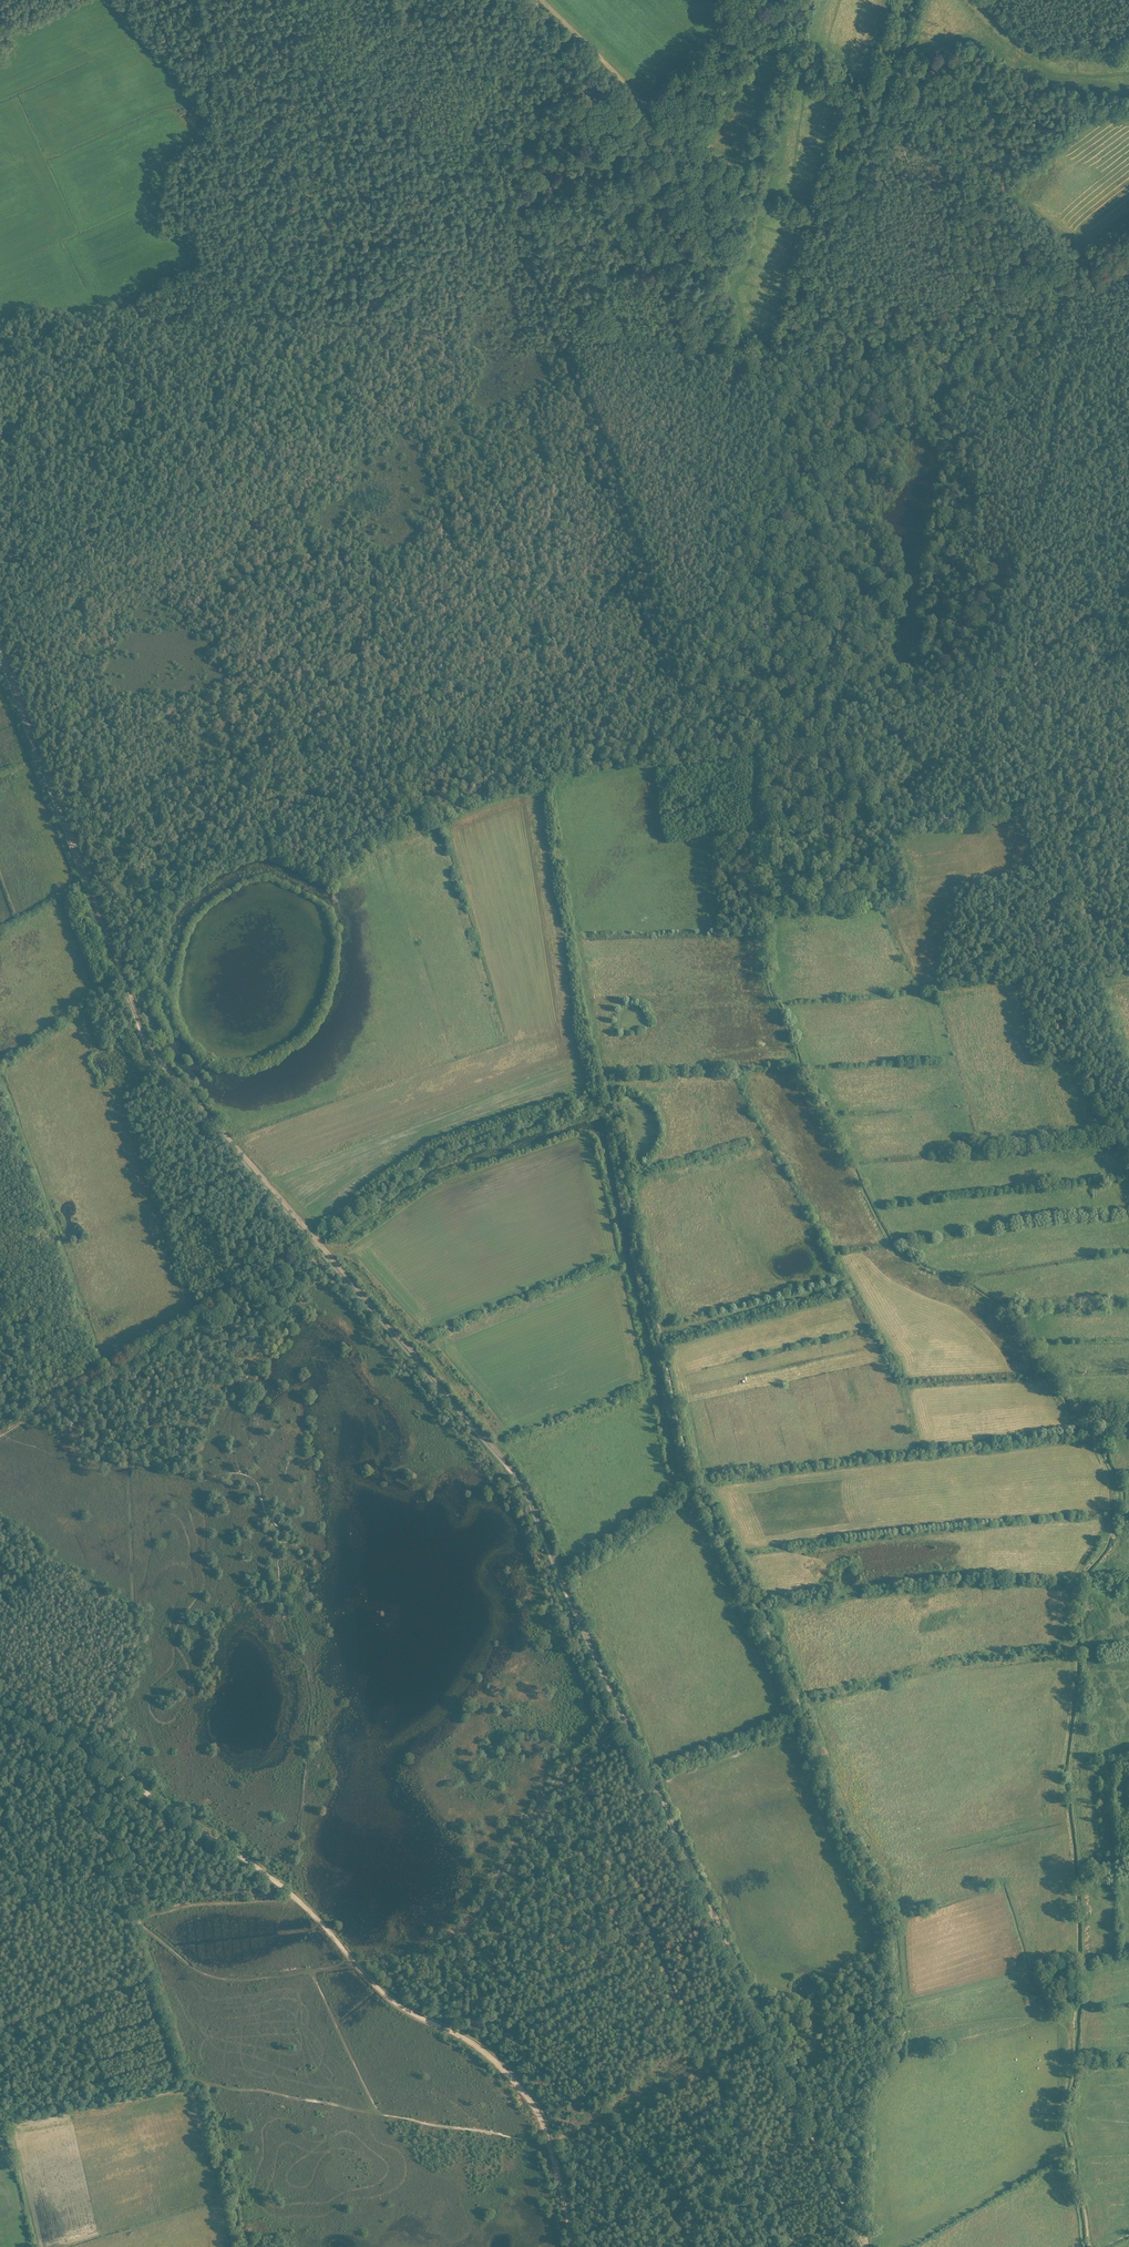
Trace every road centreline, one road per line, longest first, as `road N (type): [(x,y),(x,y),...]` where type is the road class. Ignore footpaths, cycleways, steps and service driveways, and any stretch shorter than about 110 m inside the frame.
road 1 (track): [(866,2246),(524,1484),(151,1047),(0,649)]
road 2 (track): [(866,2246),(871,2114),(877,2083),(898,2057),(892,1930),(841,1823),(784,1666),(693,1483),(610,1105),(436,1161),(316,1246)]
road 3 (track): [(574,2246),(546,2129),(499,2065),(393,2002),(303,1905),(249,1862),(0,1708)]
road 4 (track): [(1082,276),(1024,682),(1128,1072)]
road 5 (track): [(0,379),(215,261),(231,242),(236,222),(197,0)]
road 6 (track): [(908,0),(797,363)]
road 7 (track): [(316,1246),(0,1437)]
road 8 (track): [(379,2115),(193,2078),(139,1921)]
road 9 (track): [(555,2148),(532,2137),(379,2115),(312,1971)]
road 10 (track): [(312,1971),(220,1979),(139,1921),(0,1893)]
road 11 (track): [(660,1334),(849,1279)]
road 12 (track): [(87,1751),(139,1921)]
road 13 (track): [(139,1921),(195,1904),(295,1893)]

